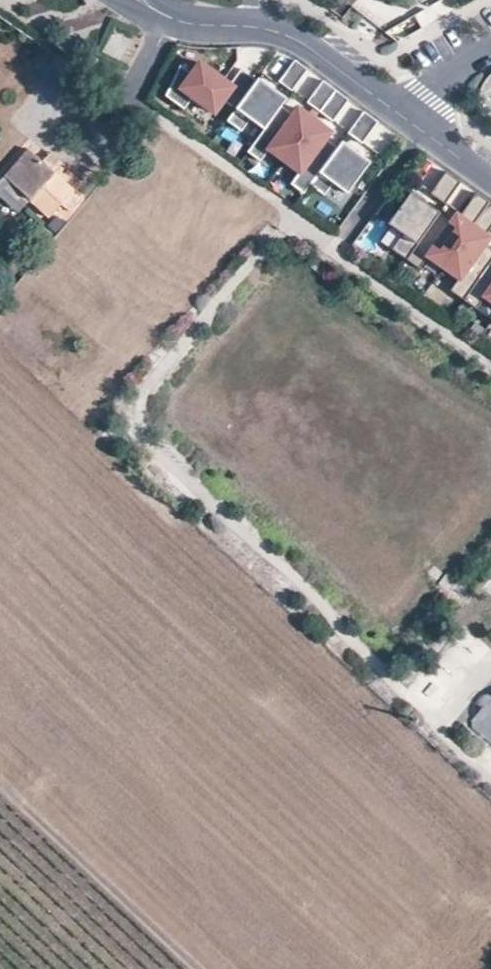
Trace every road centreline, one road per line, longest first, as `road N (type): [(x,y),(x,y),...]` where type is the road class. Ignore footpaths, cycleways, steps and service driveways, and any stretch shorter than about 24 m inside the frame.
road 1 (residential): [(400,113),(298,35),(172,13)]

